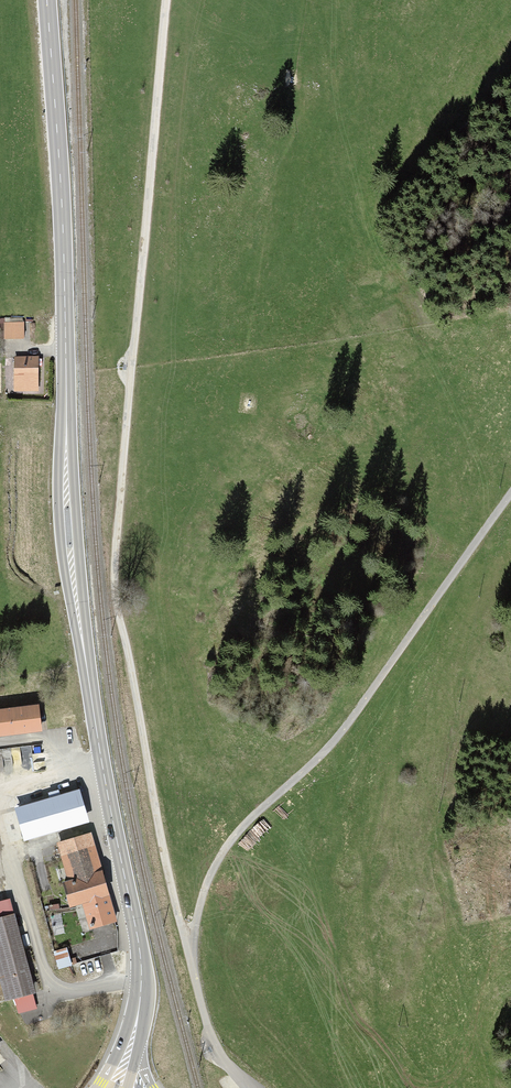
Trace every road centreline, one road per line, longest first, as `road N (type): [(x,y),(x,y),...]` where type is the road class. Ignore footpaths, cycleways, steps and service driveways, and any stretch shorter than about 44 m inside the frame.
road 1 (track): [(191,961),(114,576),(166,0)]
road 2 (track): [(191,961),(204,890),(224,851),(344,729),(510,493)]
road 3 (primary): [(47,0),(67,414)]
road 4 (primary): [(82,632),(140,954),(139,1009)]
road 5 (primary): [(67,414),(61,546),(82,632)]
road 6 (primary): [(82,632),(67,414)]
road 7 (track): [(252,1087),(214,1043),(191,961)]

